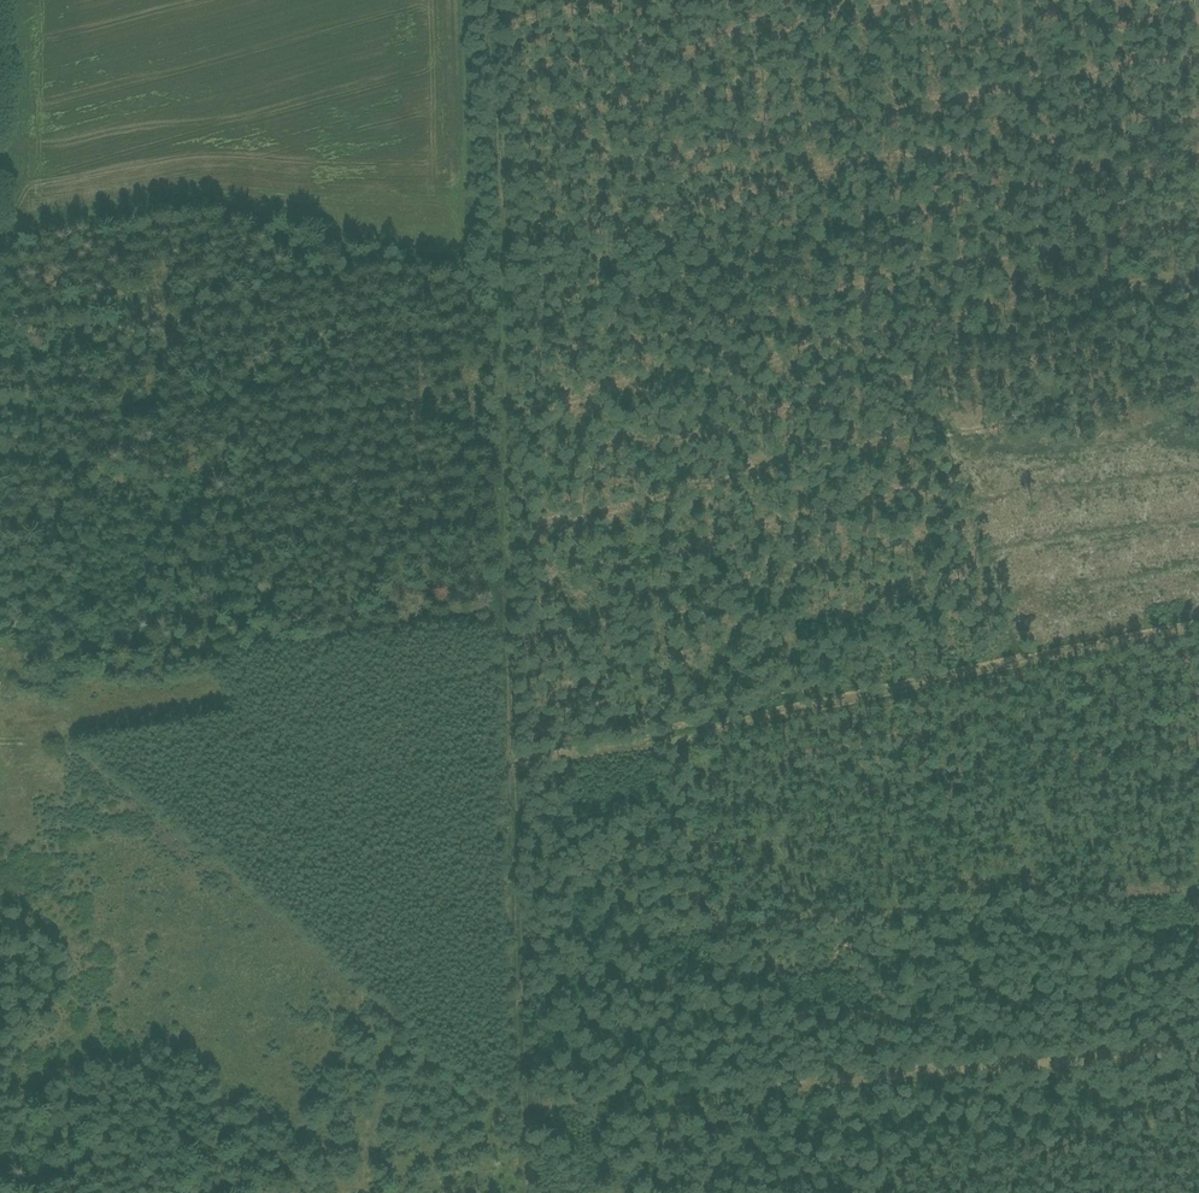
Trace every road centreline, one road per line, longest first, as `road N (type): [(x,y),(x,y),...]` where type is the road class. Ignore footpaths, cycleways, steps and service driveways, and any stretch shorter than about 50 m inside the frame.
road 1 (track): [(0,233),(2,0)]

